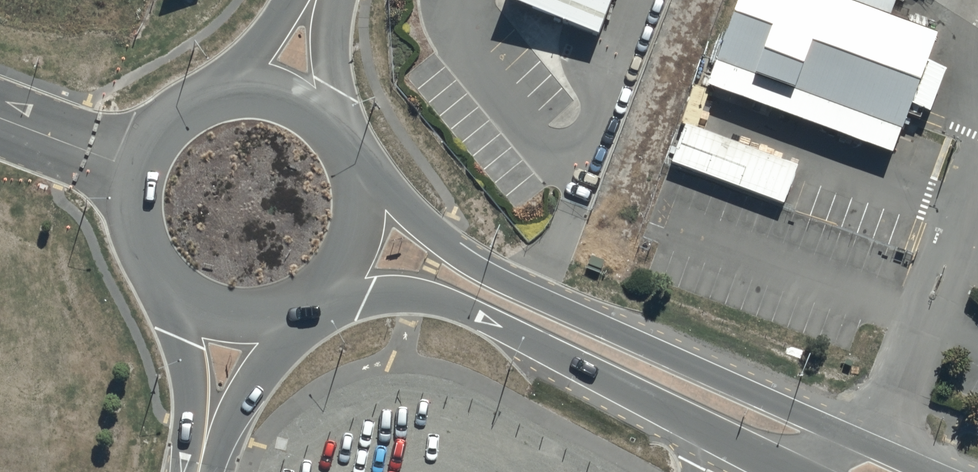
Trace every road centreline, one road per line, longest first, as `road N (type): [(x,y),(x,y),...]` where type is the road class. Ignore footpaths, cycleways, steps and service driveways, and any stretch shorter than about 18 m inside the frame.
road 1 (tertiary): [(349,152),(472,265),(930,471)]
road 2 (tertiary): [(680,415),(451,304),(324,283)]
road 3 (tertiary): [(177,286),(141,226),(142,177),(161,137),(211,100)]
road 4 (tertiary): [(299,300),(206,471)]
road 5 (tertiary): [(198,471),(177,286)]
road 6 (tertiary): [(349,152),(357,186),(353,236),(324,283)]
road 7 (tertiary): [(211,100),(278,98),(335,134)]
road 8 (unclassified): [(333,0),(335,134)]
road 9 (tertiary): [(299,300),(224,309),(177,286)]
road 10 (tertiary): [(793,471),(680,415)]
road 11 (unclassified): [(211,100),(285,0)]

